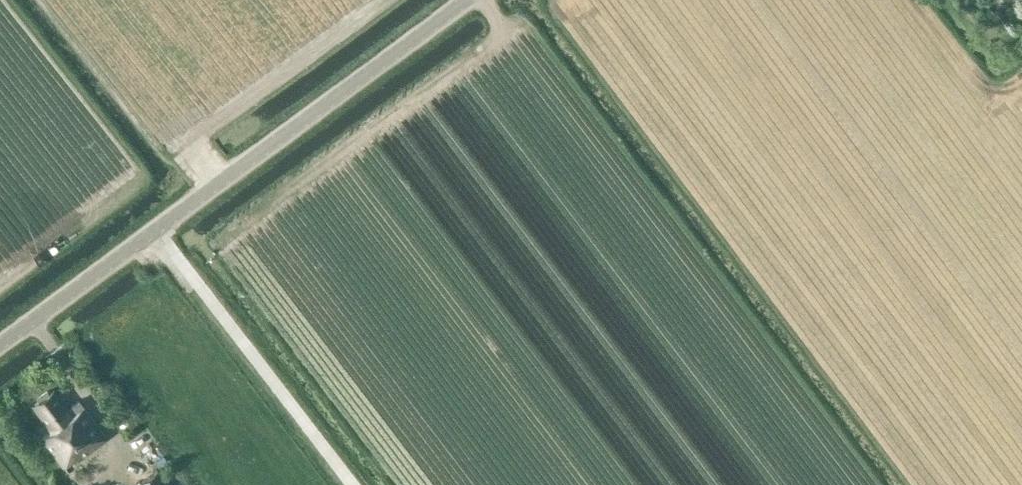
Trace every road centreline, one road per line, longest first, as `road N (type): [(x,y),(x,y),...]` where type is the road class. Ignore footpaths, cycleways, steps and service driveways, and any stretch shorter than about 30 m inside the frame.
road 1 (unclassified): [(0,351),(475,0)]

